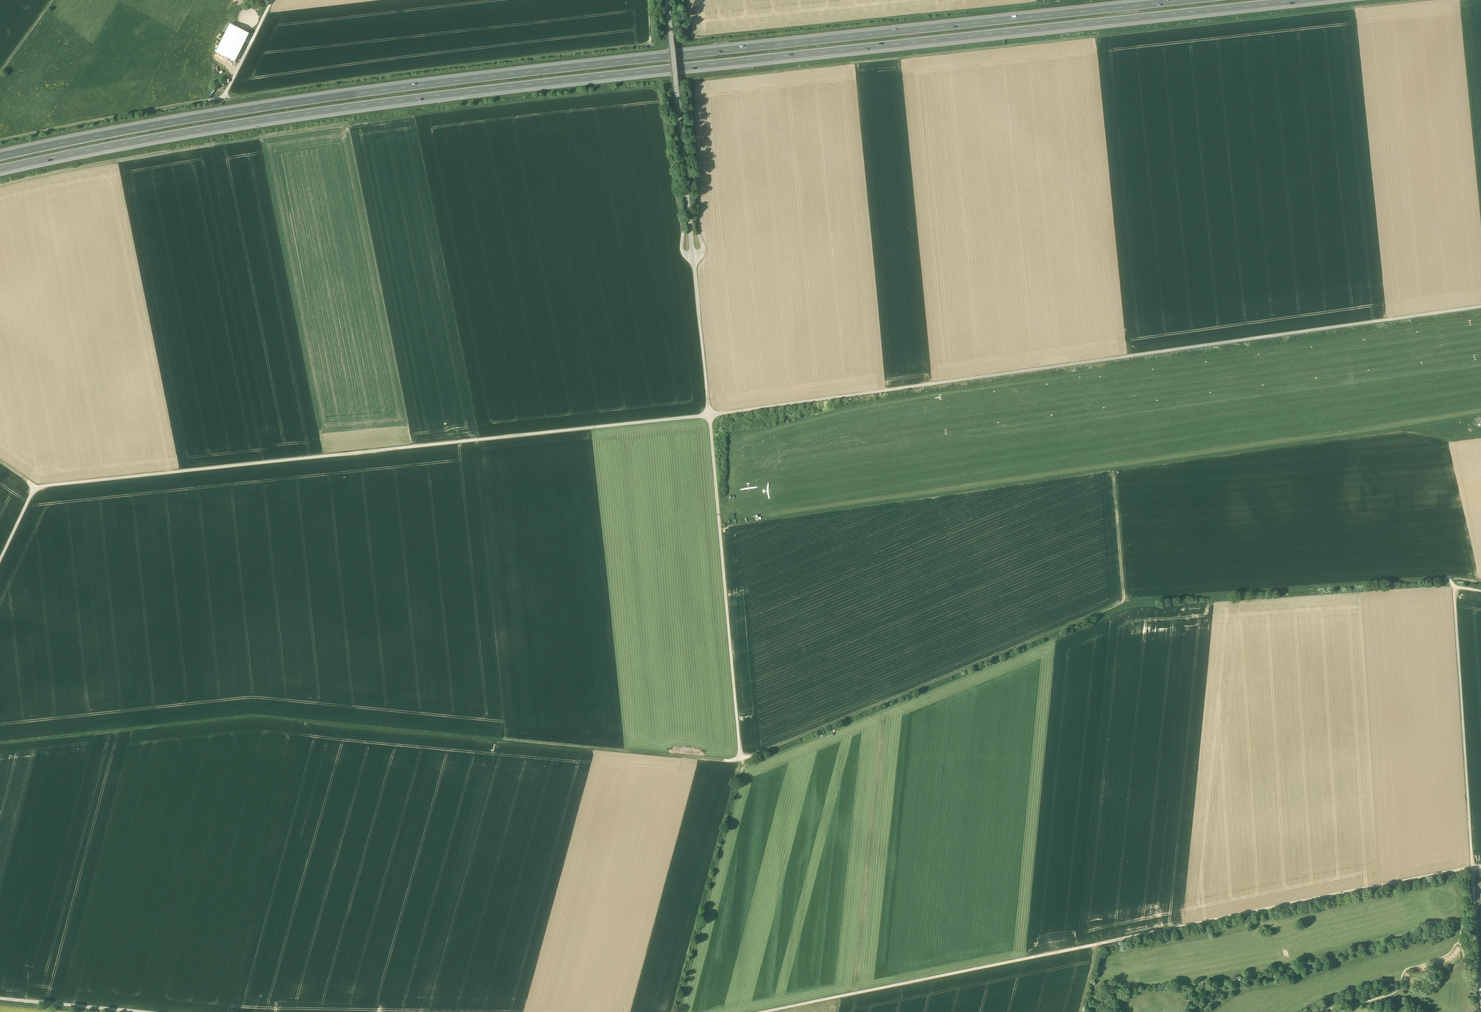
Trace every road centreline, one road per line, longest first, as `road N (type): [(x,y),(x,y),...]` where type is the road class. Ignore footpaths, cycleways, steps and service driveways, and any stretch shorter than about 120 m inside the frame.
road 1 (track): [(0,186),(263,137),(648,88),(659,99),(682,251),(693,257),(703,248),(693,88),(702,79),(1425,0)]
road 2 (track): [(1480,307),(710,415),(44,486),(35,488),(0,560)]
road 3 (track): [(0,743),(249,717),(744,762),(1128,605),(1453,580)]
road 4 (motorway): [(0,170),(459,93),(1315,0)]
road 5 (motorway): [(1192,0),(478,78),(240,110),(0,158)]
road 6 (track): [(667,0),(744,762)]
road 7 (track): [(746,771),(1137,609),(1457,587)]
road 8 (track): [(272,0),(223,98),(650,44),(649,0)]
road 9 (track): [(683,0),(688,34),(700,38),(1073,0)]
road 10 (track): [(1474,869),(1102,948)]
road 11 (track): [(1102,948),(781,1011)]
road 12 (track): [(1474,869),(1458,589)]
road 13 (track): [(746,761),(684,1011)]
road 14 (track): [(223,98),(0,144)]
road 15 (track): [(140,1011),(0,998)]
road 16 (track): [(1130,604),(1117,477)]

